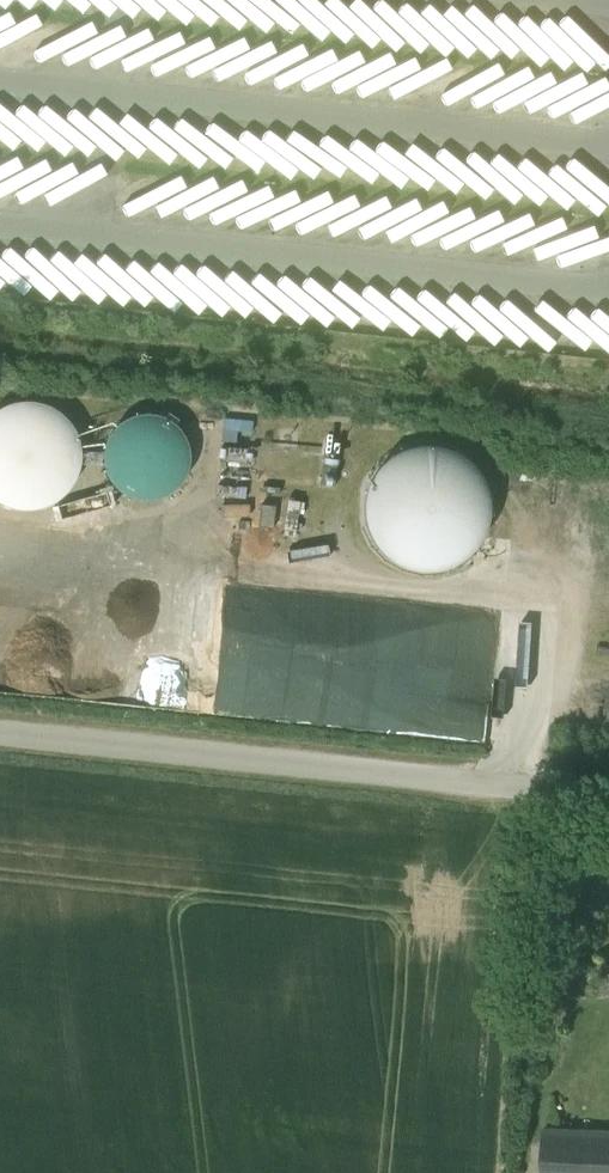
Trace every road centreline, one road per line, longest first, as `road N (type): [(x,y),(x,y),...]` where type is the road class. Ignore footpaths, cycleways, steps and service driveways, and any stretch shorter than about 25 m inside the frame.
road 1 (unclassified): [(0,733),(608,791)]

